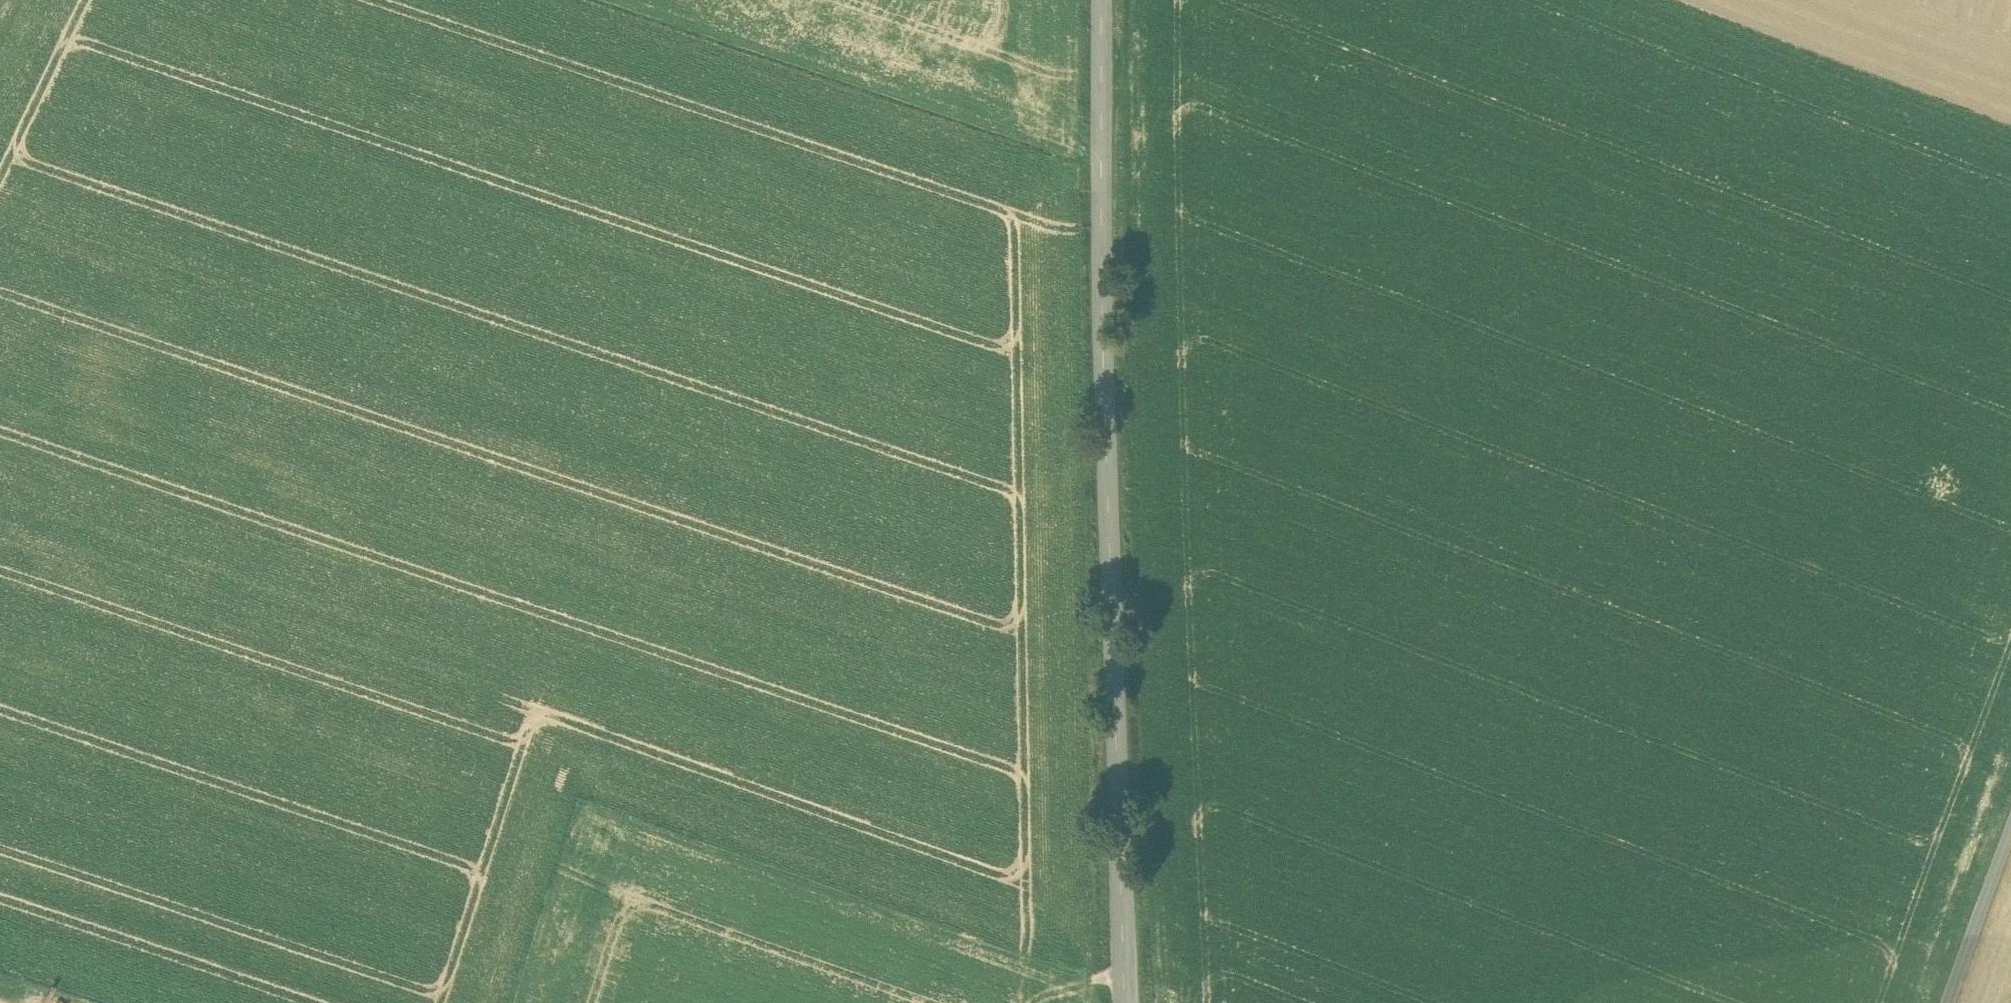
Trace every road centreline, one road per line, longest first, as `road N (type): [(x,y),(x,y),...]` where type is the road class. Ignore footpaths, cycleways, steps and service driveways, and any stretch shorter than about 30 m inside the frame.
road 1 (secondary): [(1108,0),(1126,1002)]
road 2 (unclassified): [(2010,835),(1948,1002)]

